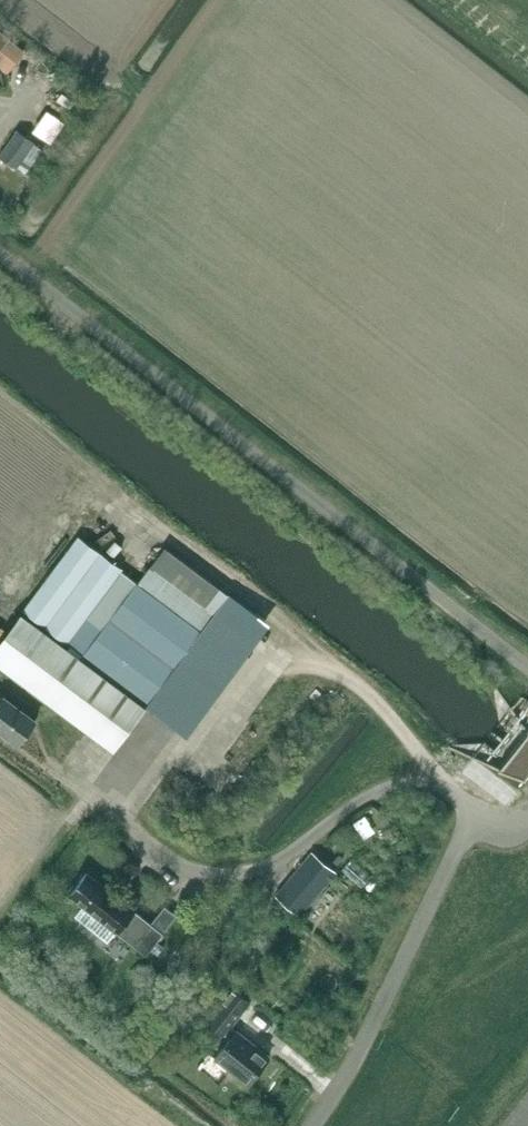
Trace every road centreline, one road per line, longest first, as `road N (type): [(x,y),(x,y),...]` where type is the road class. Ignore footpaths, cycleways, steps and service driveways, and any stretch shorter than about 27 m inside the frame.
road 1 (unclassified): [(527,666),(0,256)]
road 2 (unclassified): [(313,1125),(356,1061),(461,843),(527,824)]

